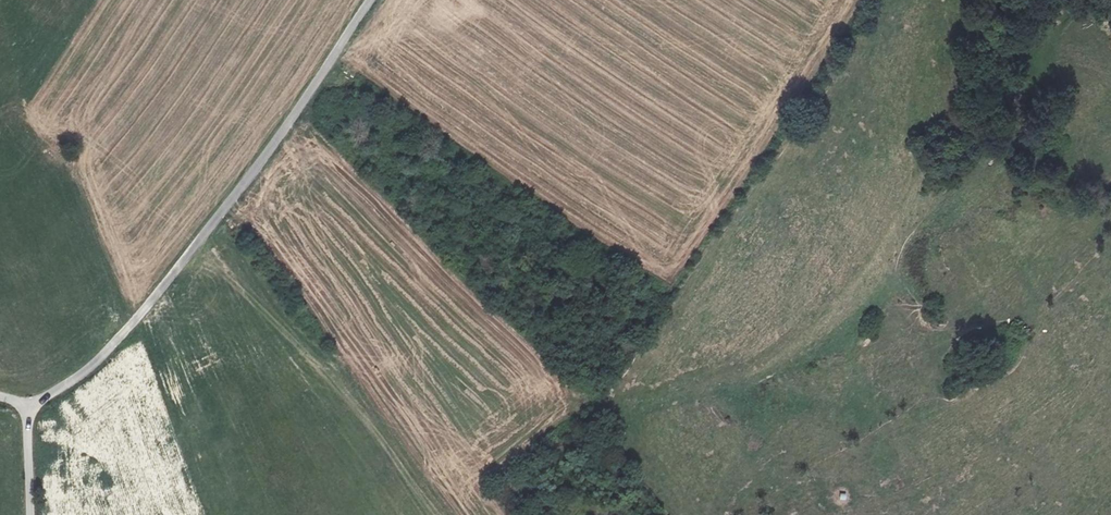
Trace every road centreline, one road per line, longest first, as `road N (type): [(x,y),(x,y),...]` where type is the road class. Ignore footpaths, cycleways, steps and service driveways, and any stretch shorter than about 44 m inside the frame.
road 1 (unclassified): [(372,0),(240,190),(137,318),(96,363),(27,405)]

